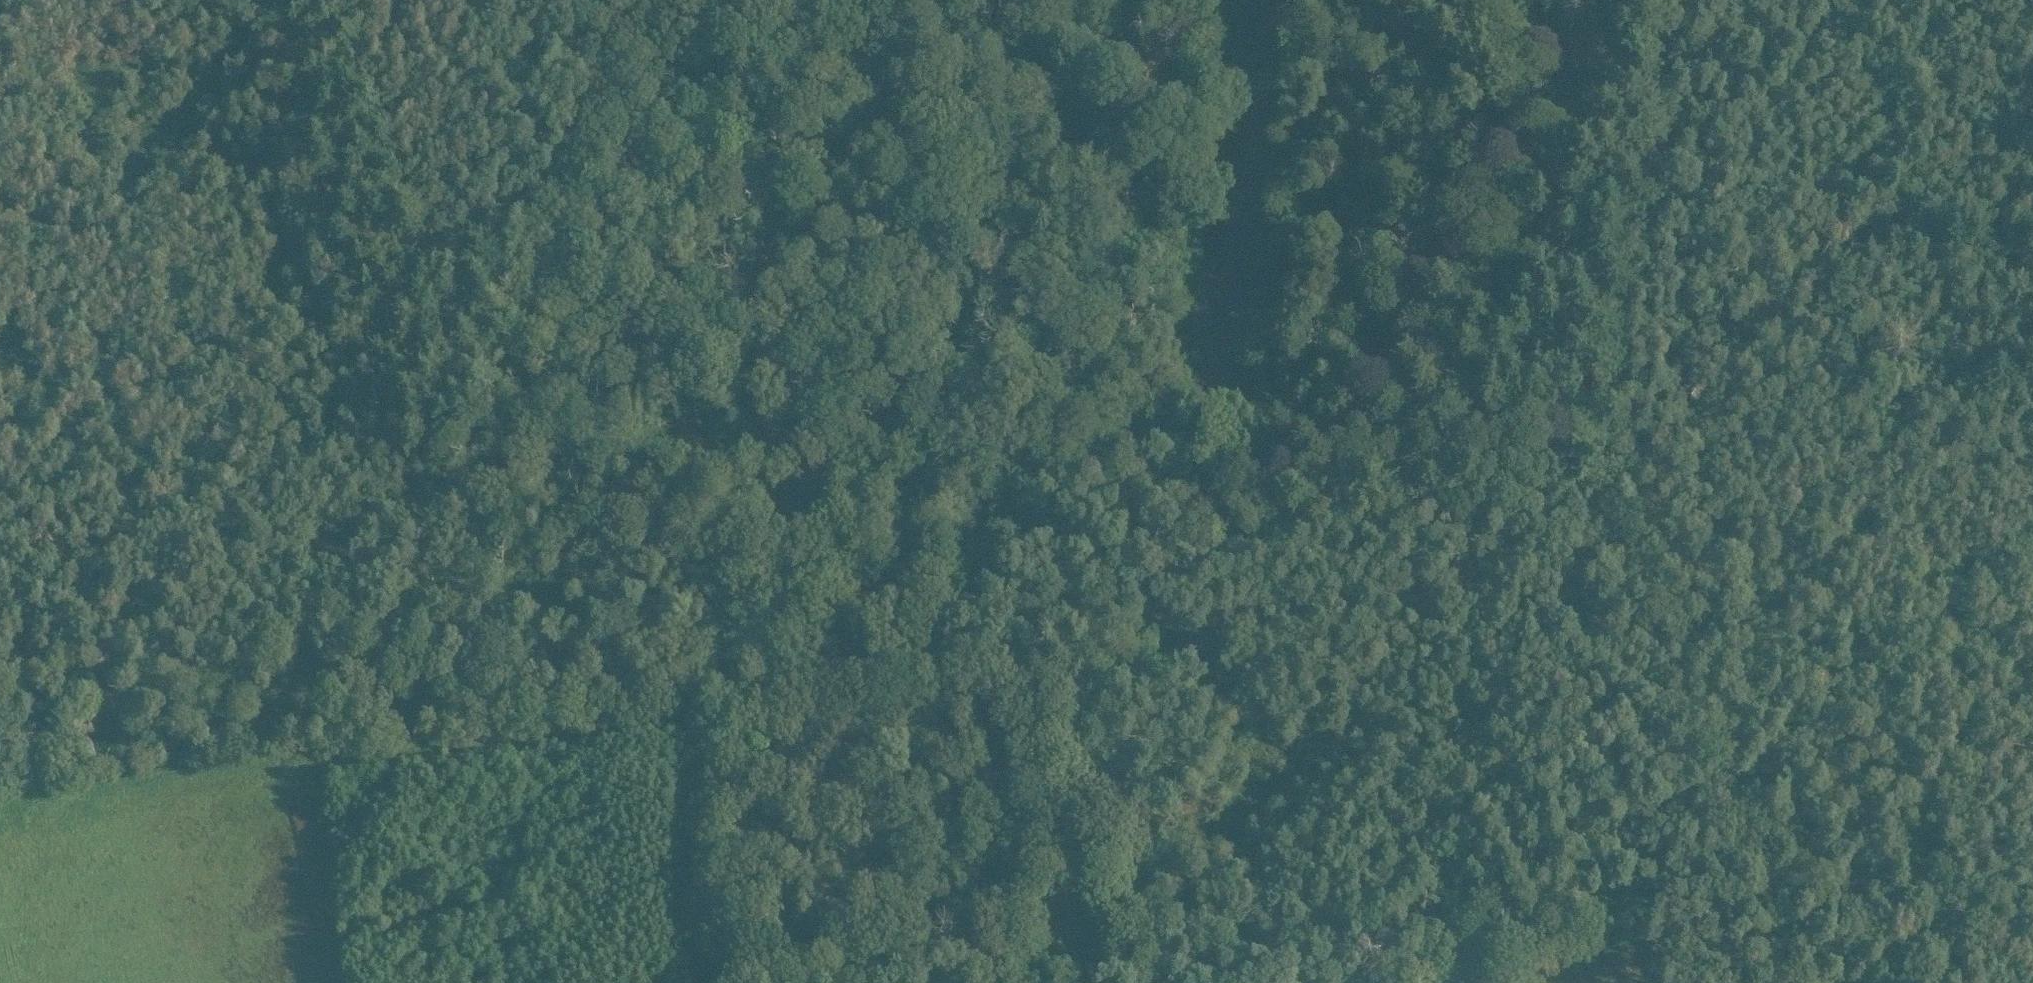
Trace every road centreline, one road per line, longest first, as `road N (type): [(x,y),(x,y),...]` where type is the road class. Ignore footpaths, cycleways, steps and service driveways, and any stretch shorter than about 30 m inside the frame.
road 1 (track): [(1719,0),(1654,457),(1790,982)]

